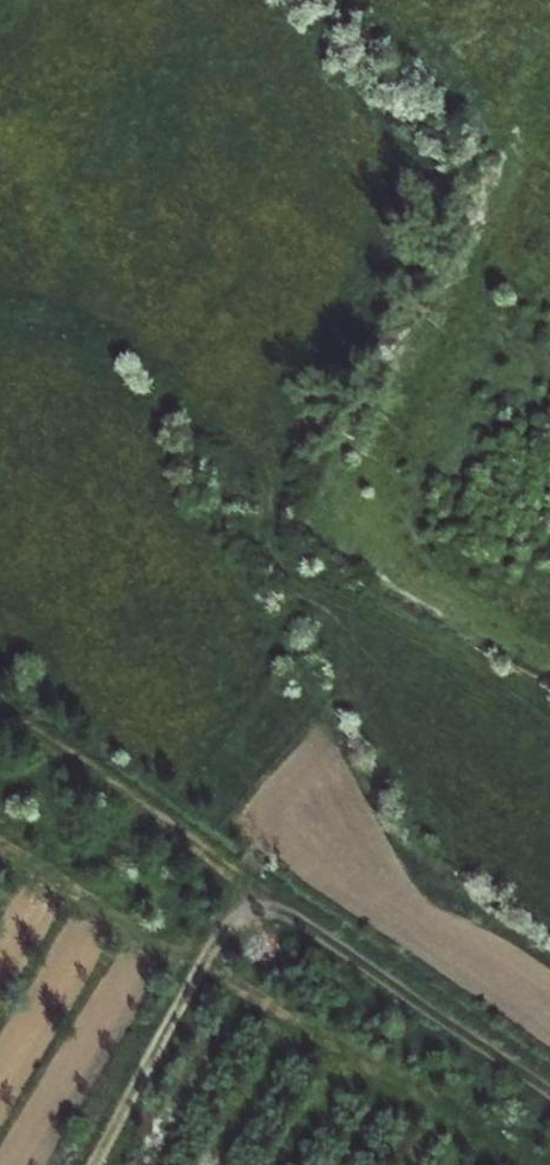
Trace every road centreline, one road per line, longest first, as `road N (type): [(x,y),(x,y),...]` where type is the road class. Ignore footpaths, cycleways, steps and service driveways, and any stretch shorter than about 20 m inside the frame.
road 1 (track): [(0,710),(549,1088)]

